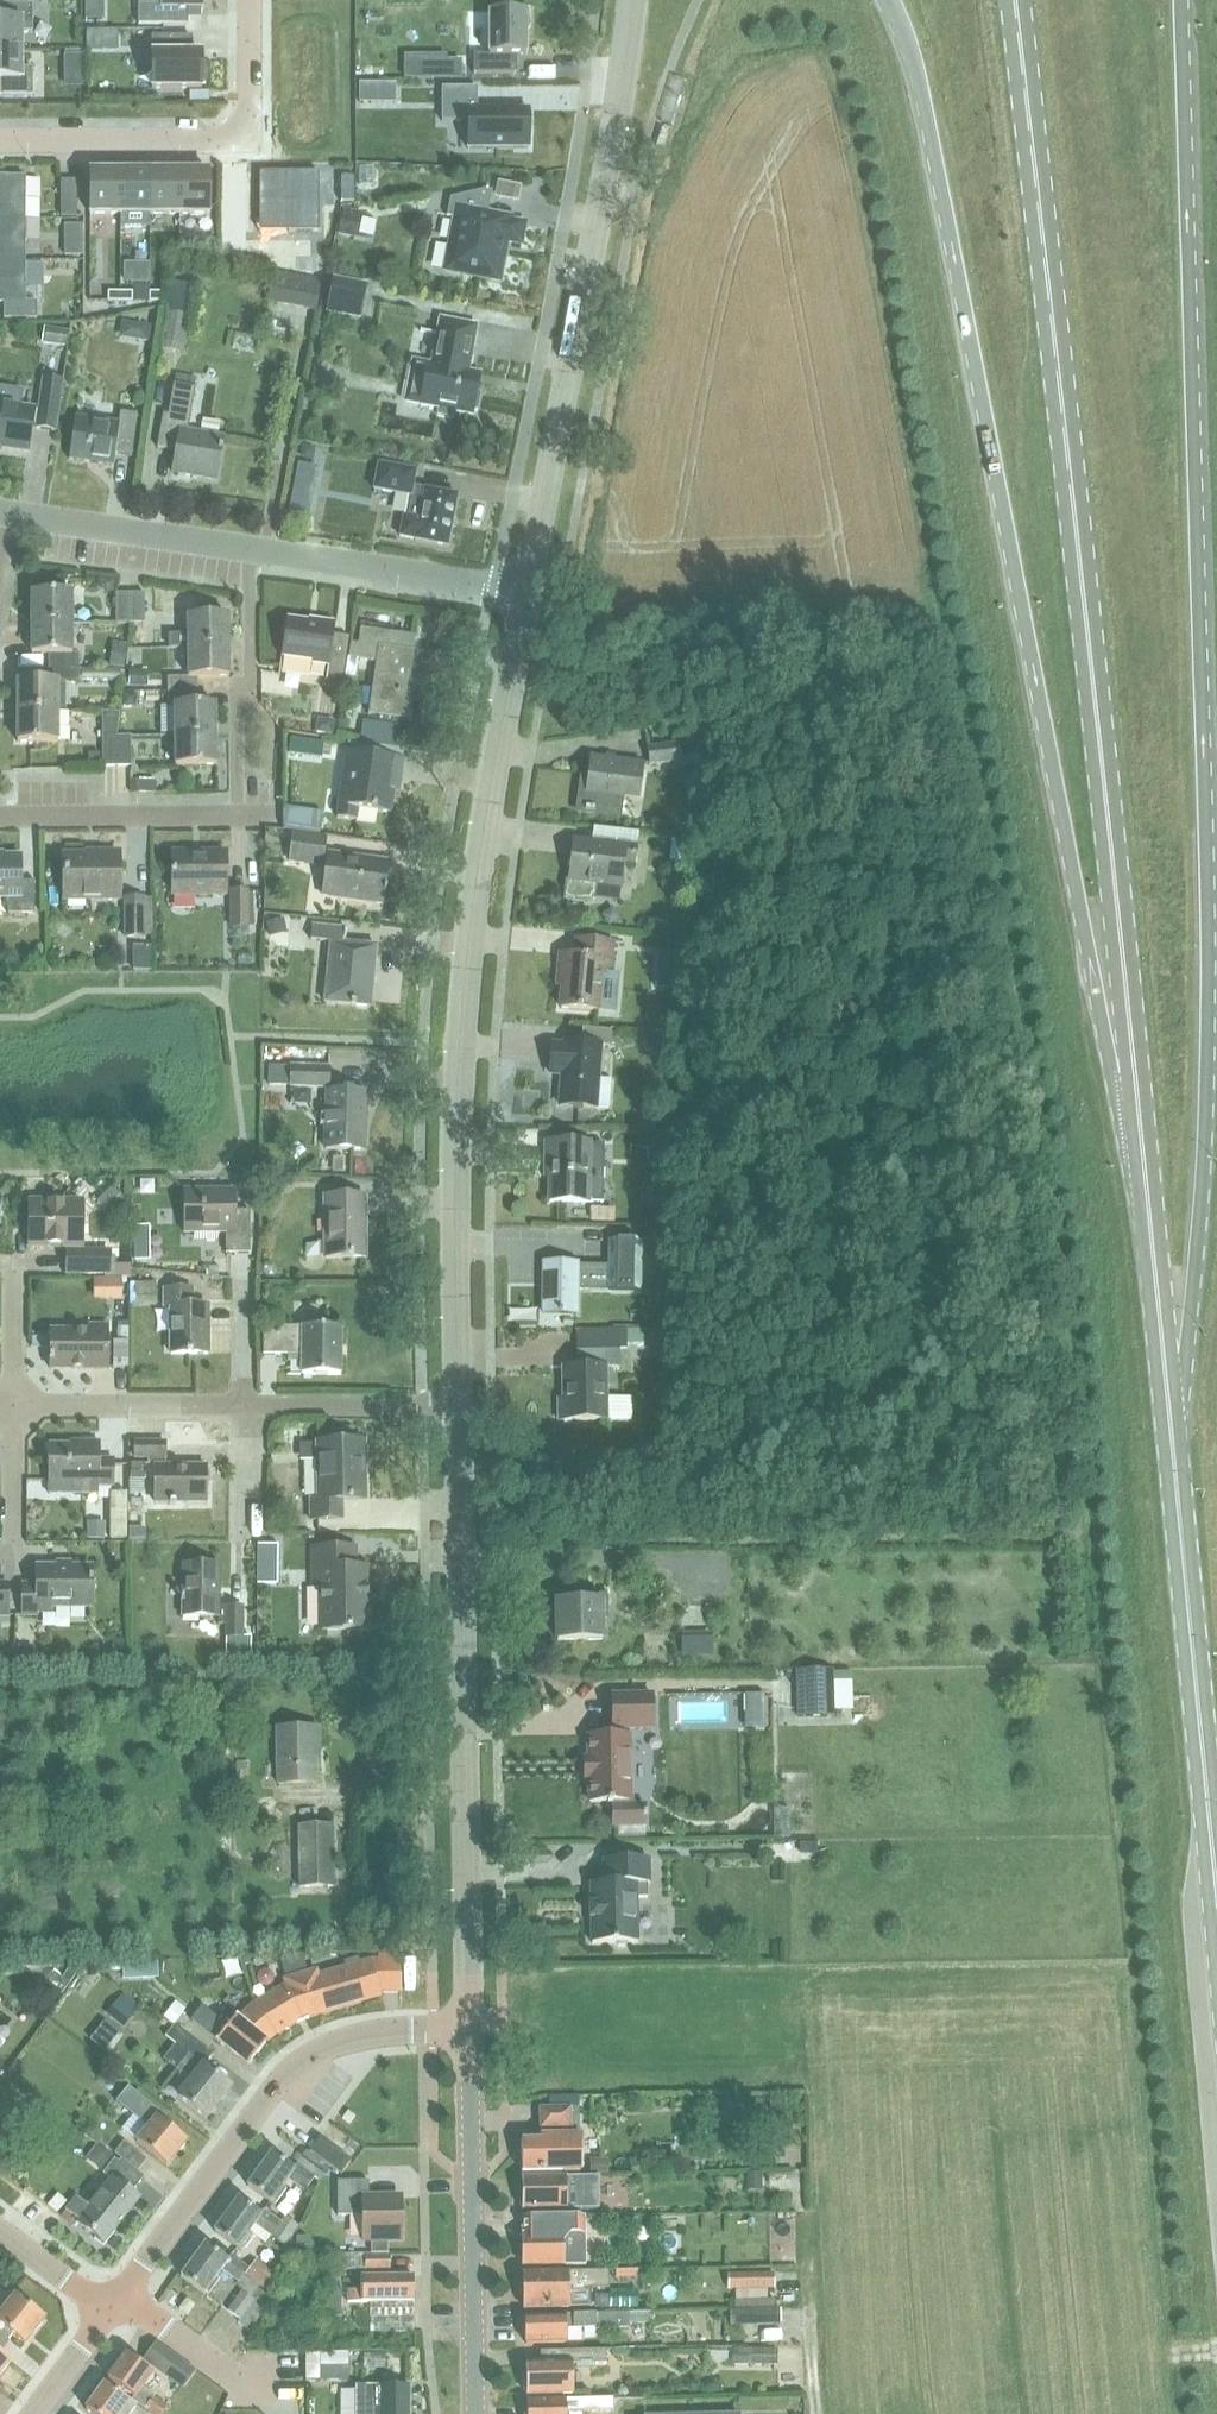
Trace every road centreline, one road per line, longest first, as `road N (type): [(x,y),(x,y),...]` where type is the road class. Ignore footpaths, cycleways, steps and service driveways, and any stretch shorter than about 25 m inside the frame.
road 1 (track): [(544,682),(742,669),(772,692),(815,786),(867,834),(926,928),(965,1058),(999,1341),(988,1394),(967,1411),(664,1495),(494,1505)]
road 2 (secondary): [(887,0),(943,204),(1113,1087),(1144,1163)]
road 3 (tertiary): [(1015,0),(1144,1163)]
road 4 (secondary): [(1216,875),(1185,0)]
road 5 (tertiary): [(459,1409),(471,949),(528,587)]
road 6 (track): [(822,795),(812,930),(755,1047),(776,1183),(789,1460)]
road 7 (tertiary): [(468,2023),(459,1409)]
road 8 (tertiary): [(528,587),(633,0)]
road 9 (residential): [(251,549),(239,818),(0,820)]
road 10 (residential): [(106,2311),(284,2069),(336,2041),(468,2023)]
road 11 (secondary): [(1170,1424),(1216,1895)]
road 12 (secondary): [(1170,1424),(1207,1145),(1216,972)]
road 13 (tertiary): [(478,2413),(468,2023)]
road 14 (residential): [(248,0),(248,114),(233,131),(211,139),(0,141)]
road 15 (residential): [(528,587),(251,549)]
road 16 (secondary): [(1144,1163),(1170,1424)]
road 17 (residential): [(251,549),(3,515)]
road 18 (residential): [(18,1405),(247,1407)]
road 19 (track): [(970,1095),(832,1147),(776,1183)]
road 20 (residential): [(247,1407),(459,1409)]
road 21 (residential): [(18,1560),(18,1405)]
road 22 (residential): [(247,1407),(248,1258)]
road 23 (residential): [(18,1405),(16,1269)]
road 24 (residential): [(106,2311),(0,2231)]
road 25 (residential): [(245,1536),(247,1407)]
road 26 (residential): [(30,2413),(106,2311)]

